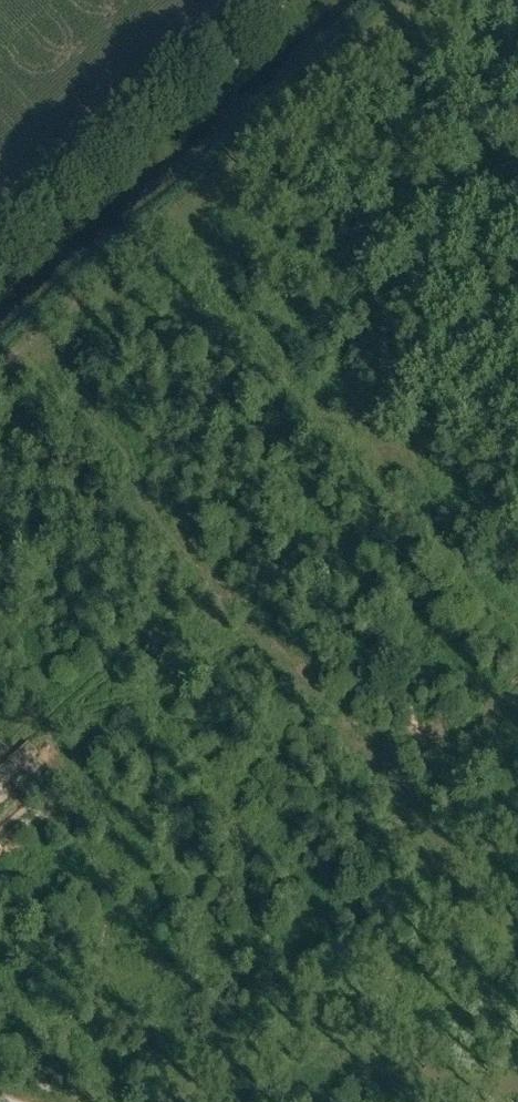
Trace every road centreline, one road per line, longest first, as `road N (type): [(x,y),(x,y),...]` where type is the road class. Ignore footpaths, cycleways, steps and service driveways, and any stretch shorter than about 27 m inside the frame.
road 1 (tertiary): [(0,228),(256,0)]

